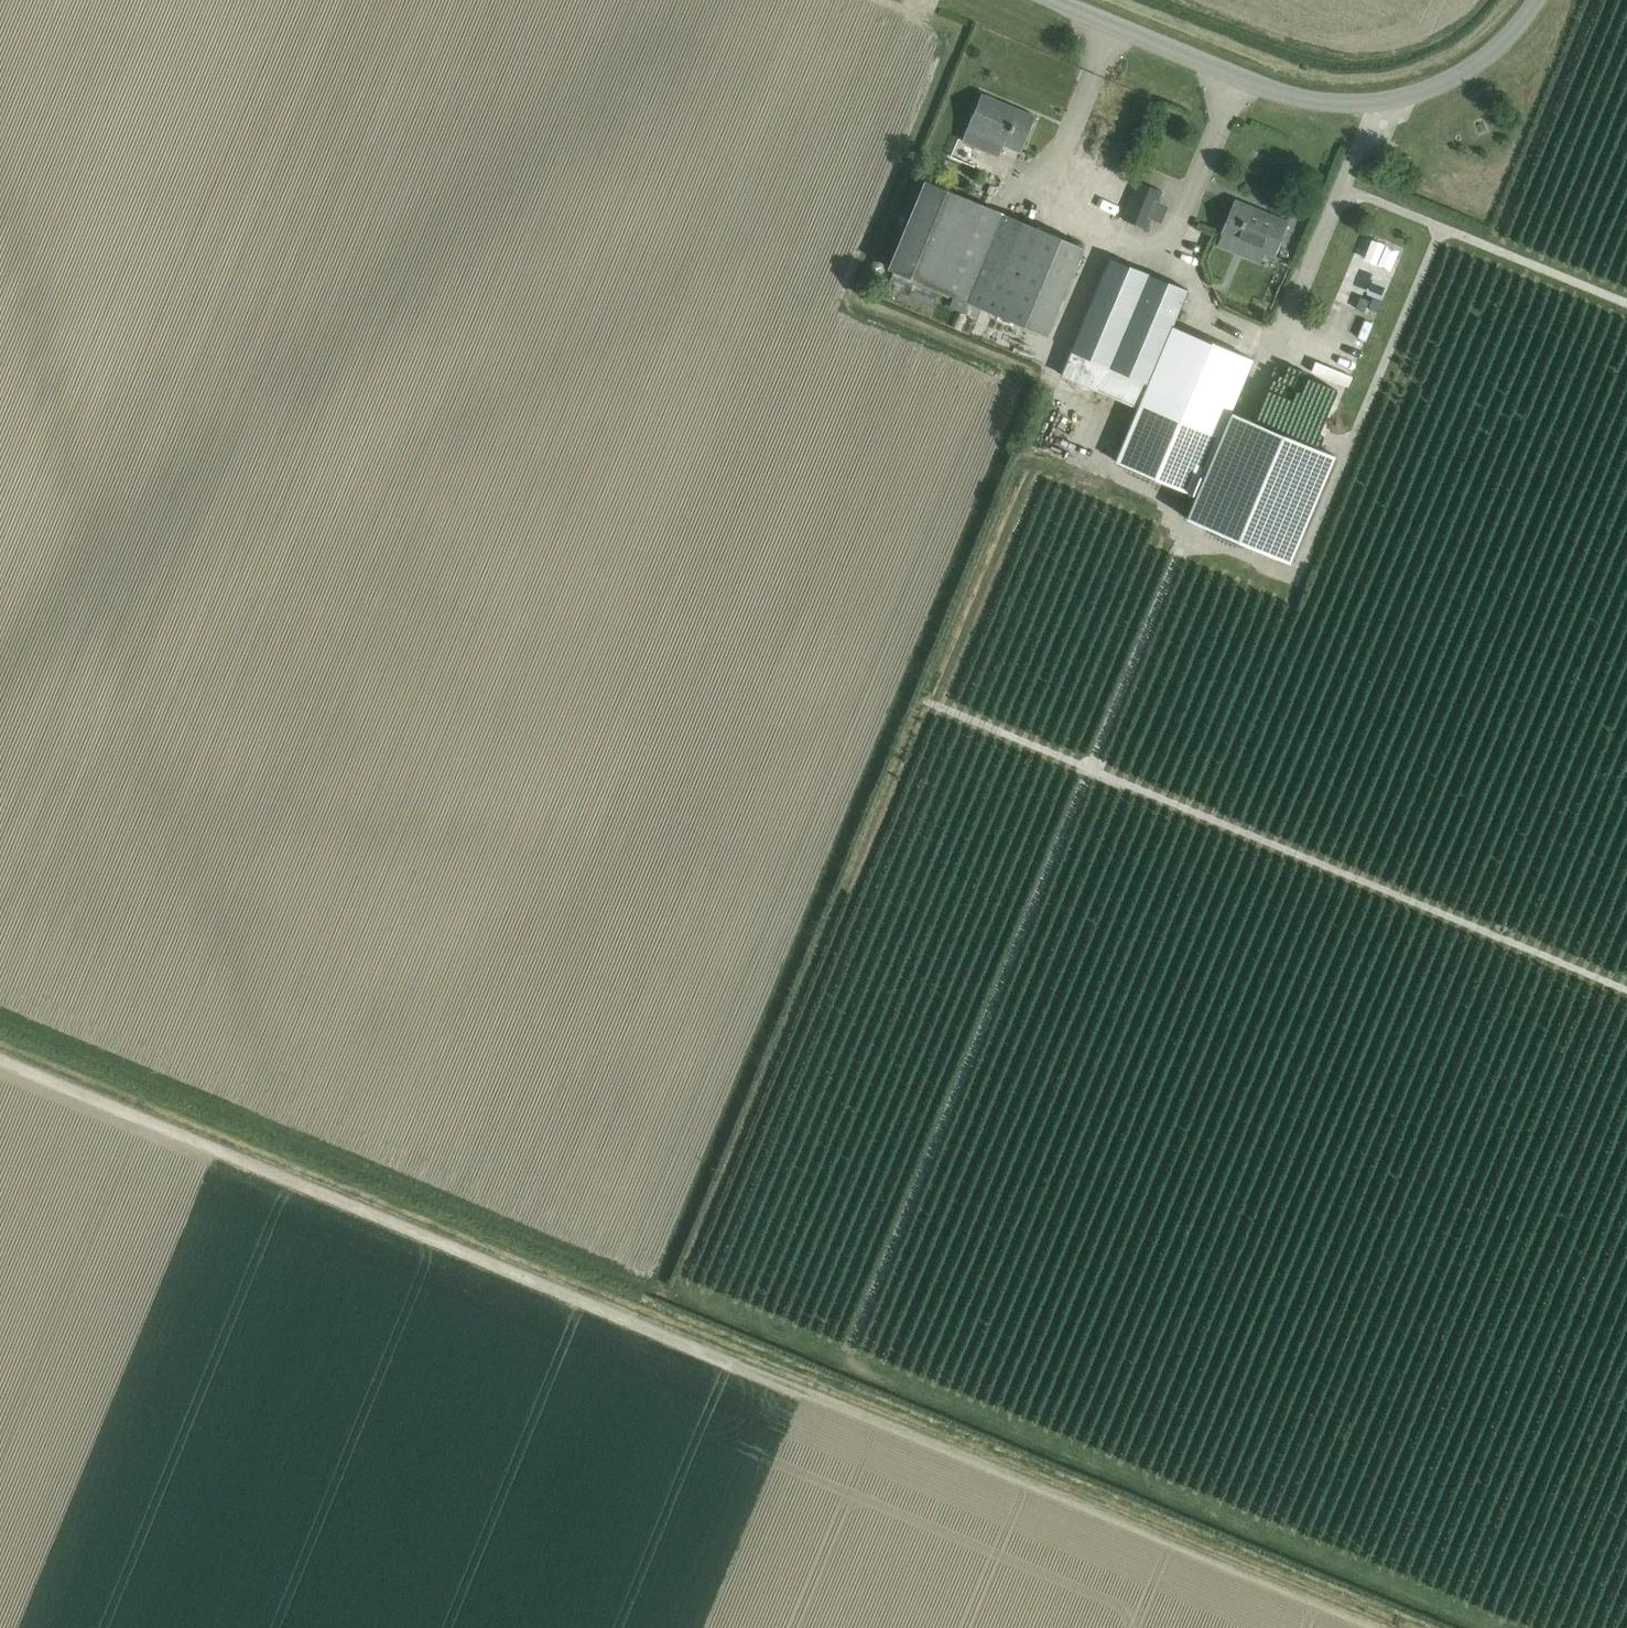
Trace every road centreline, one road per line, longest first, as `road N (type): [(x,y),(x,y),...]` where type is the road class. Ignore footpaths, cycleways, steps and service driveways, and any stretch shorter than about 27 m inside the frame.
road 1 (unclassified): [(1044,0),(1301,104),(1377,104),(1444,84),(1528,29),(1542,0)]

